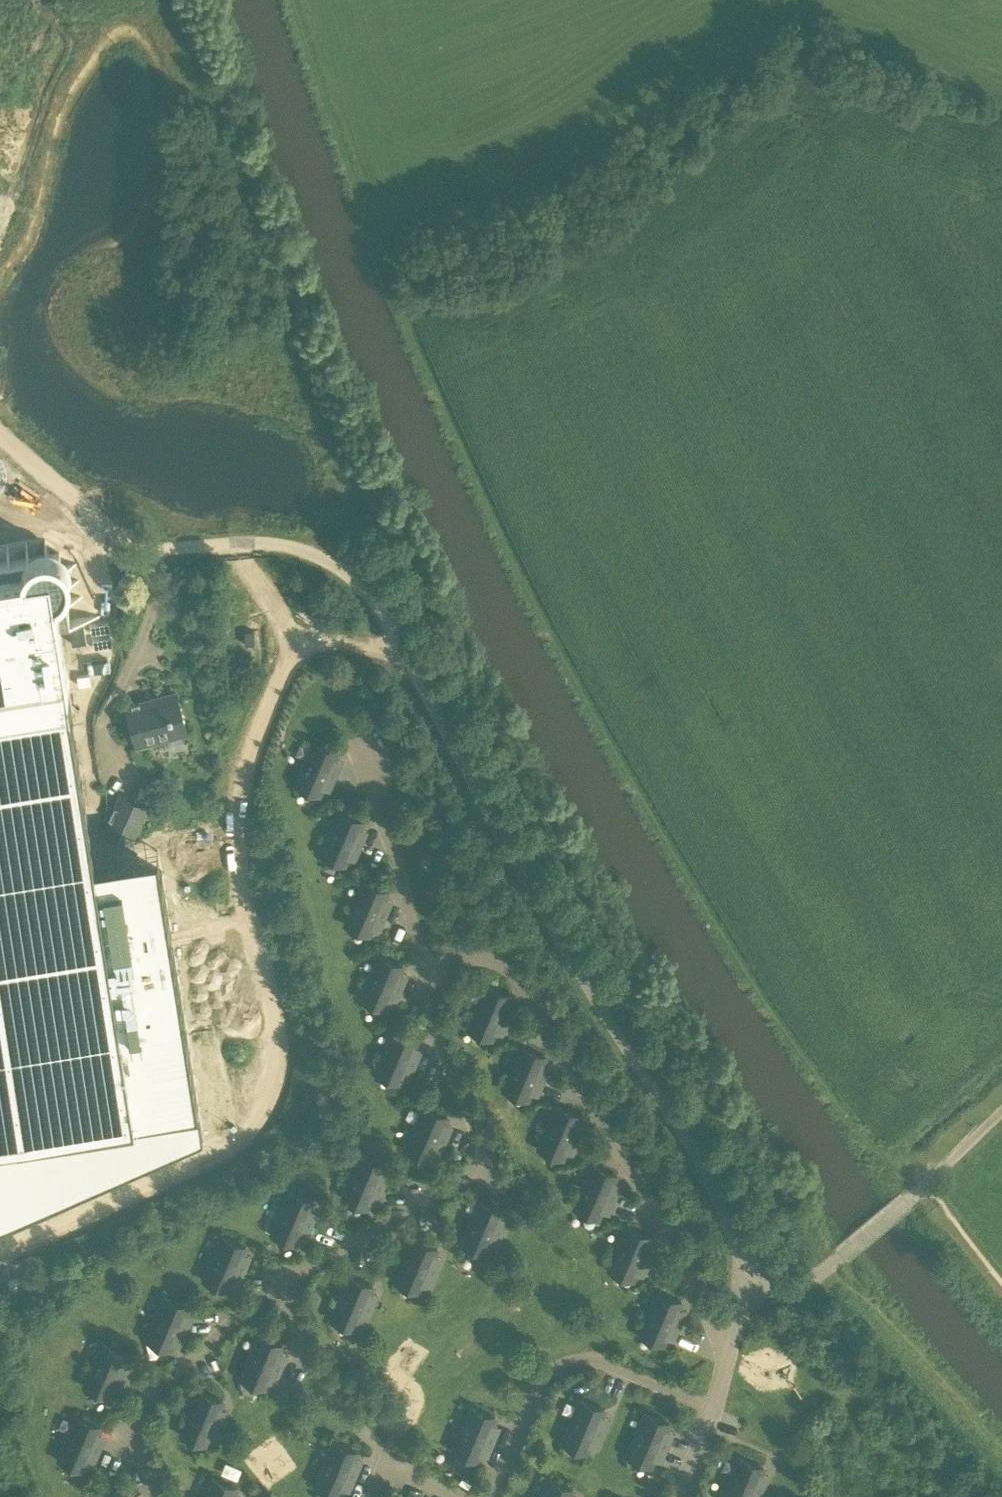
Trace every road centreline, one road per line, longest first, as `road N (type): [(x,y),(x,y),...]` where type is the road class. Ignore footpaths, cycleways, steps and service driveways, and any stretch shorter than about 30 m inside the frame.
road 1 (unclassified): [(842,1259),(812,1279),(789,1281),(747,1262),(699,1167),(601,1014),(365,600),(316,553),(282,540),(133,539),(74,502),(0,423)]

